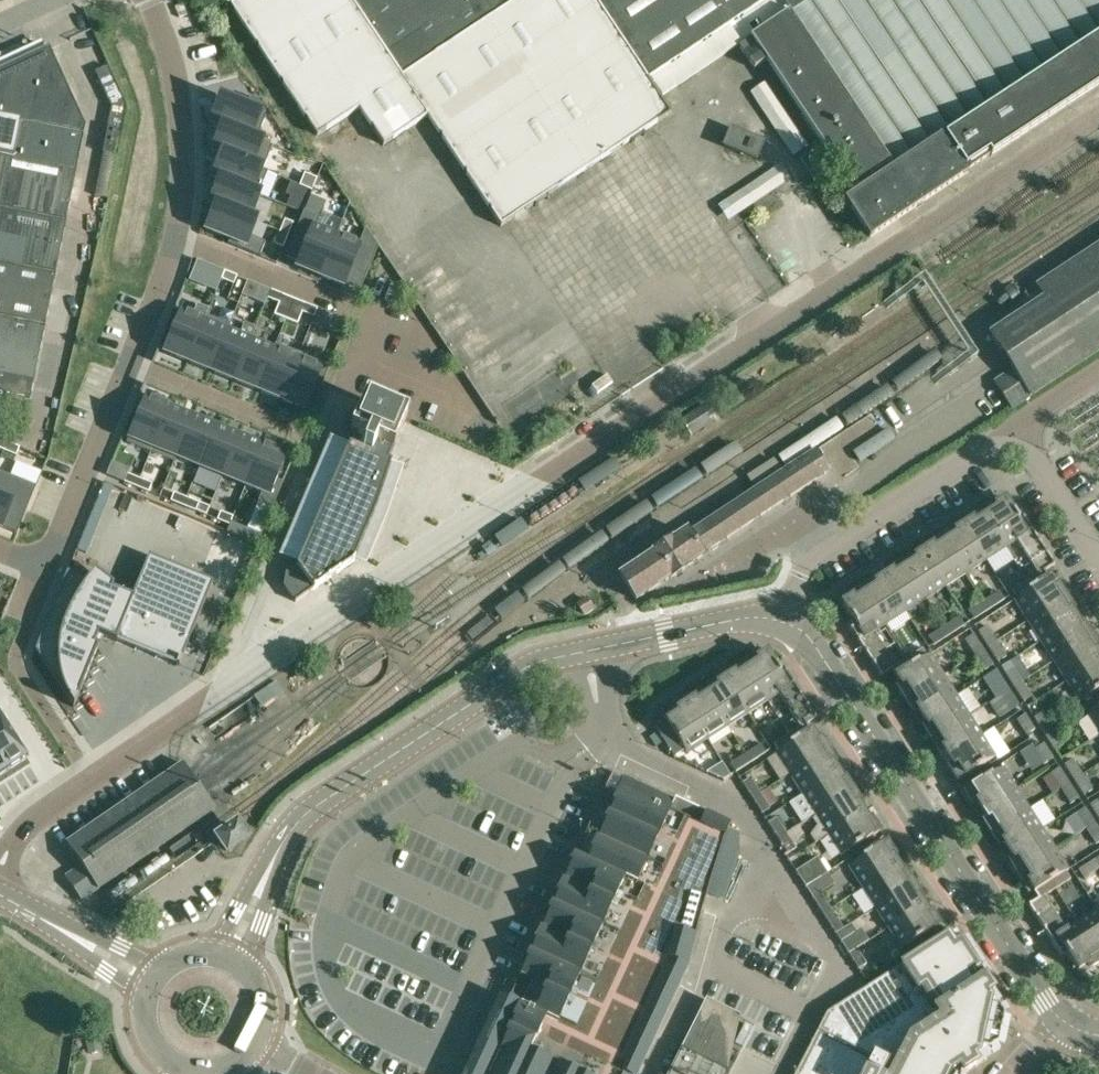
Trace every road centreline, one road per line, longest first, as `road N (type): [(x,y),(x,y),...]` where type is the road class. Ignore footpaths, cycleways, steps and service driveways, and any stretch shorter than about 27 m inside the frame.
road 1 (unclassified): [(0,873),(33,823),(1098,107)]
road 2 (tertiary): [(1069,1025),(1049,1012),(810,638),(785,620)]
road 3 (tertiary): [(234,960),(292,833),(320,805),(518,672),(585,651)]
road 4 (residential): [(782,878),(744,809),(621,747),(585,651)]
road 5 (residential): [(1018,444),(990,446),(814,560),(785,620)]
road 6 (residential): [(130,366),(39,570),(0,554)]
road 7 (residential): [(151,0),(184,73),(192,136),(177,236)]
road 8 (tertiary): [(585,651),(759,616),(785,620)]
road 9 (residential): [(177,236),(344,300)]
road 10 (tertiary): [(152,984),(0,896)]
road 11 (residential): [(130,366),(294,428)]
road 12 (residential): [(812,1010),(833,969),(782,878)]
road 13 (residential): [(177,236),(130,366)]
road 14 (residential): [(1098,555),(1031,452),(1018,444)]
road 15 (residential): [(713,961),(653,1073)]

